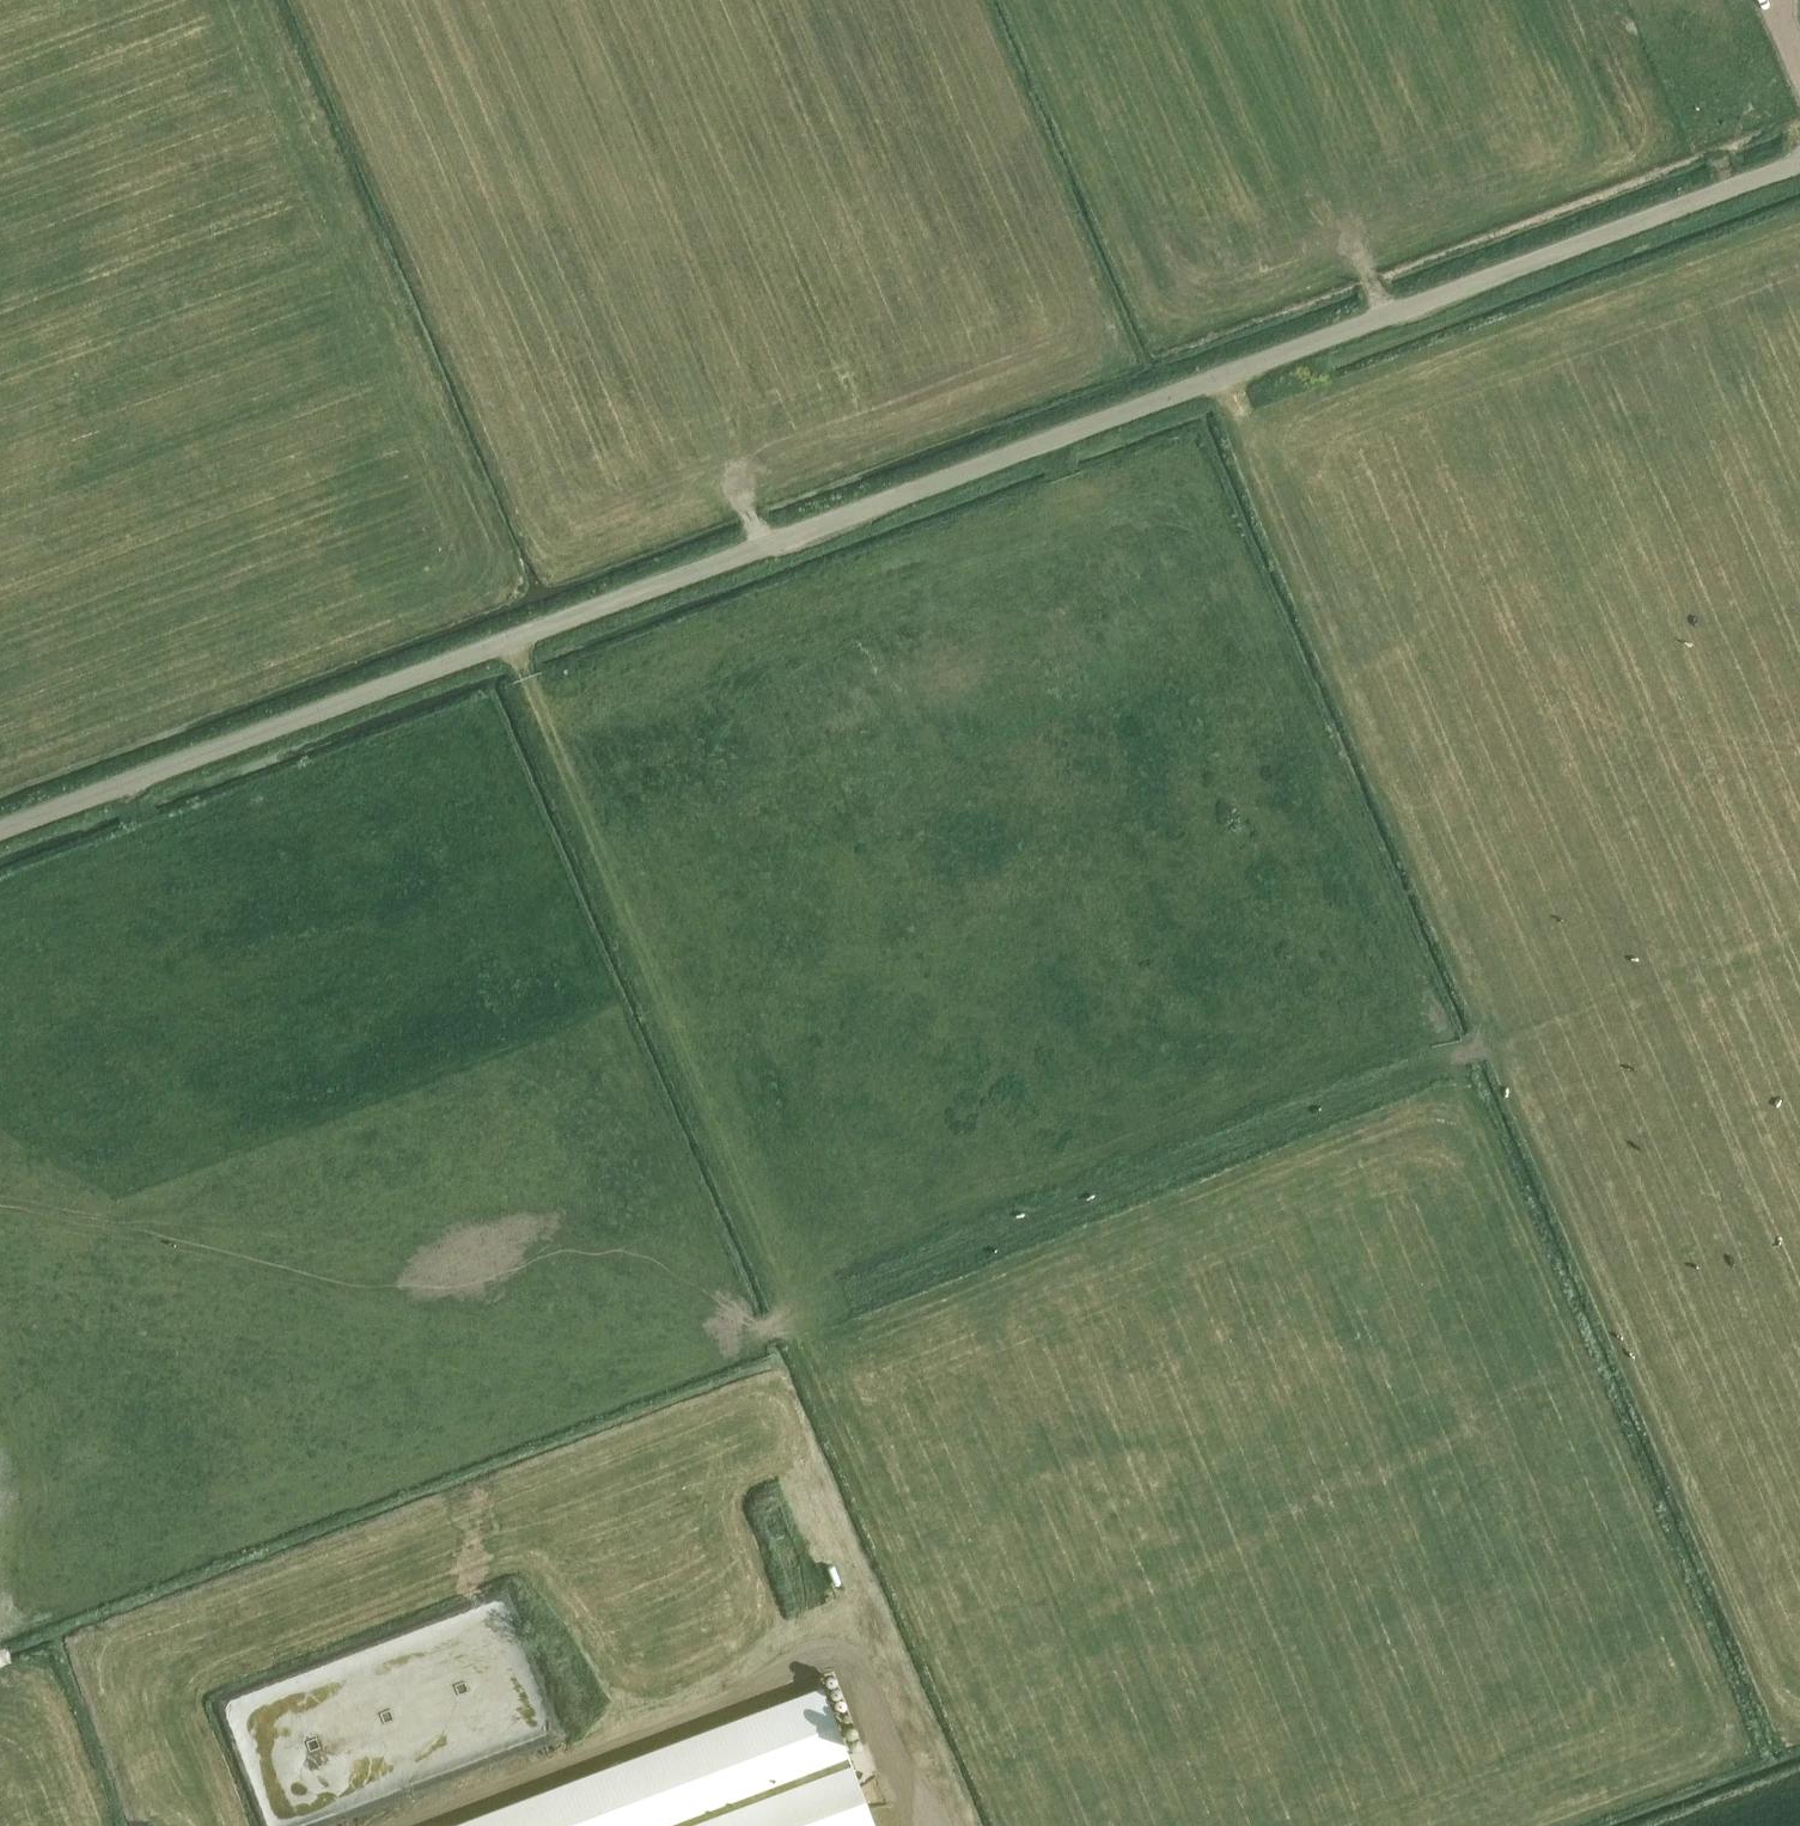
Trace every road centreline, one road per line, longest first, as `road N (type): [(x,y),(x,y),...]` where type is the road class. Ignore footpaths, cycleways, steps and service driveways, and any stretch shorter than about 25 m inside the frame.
road 1 (unclassified): [(0,833),(1799,163)]

